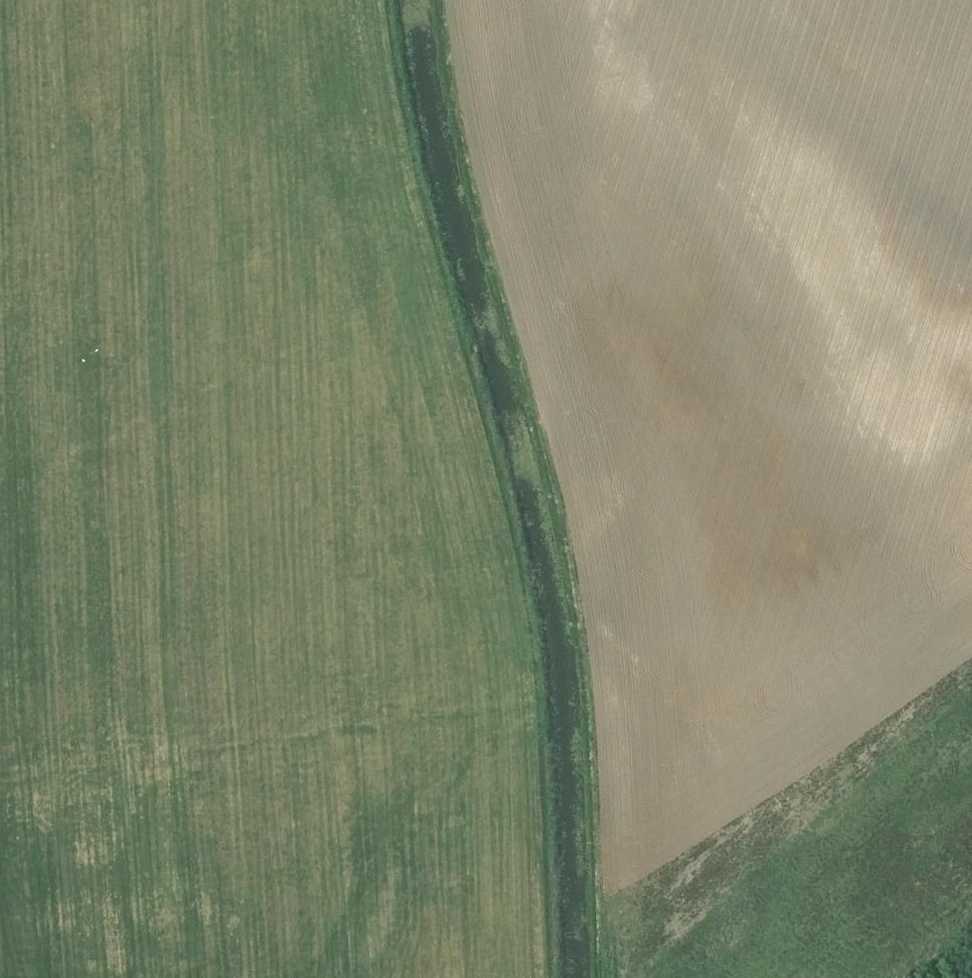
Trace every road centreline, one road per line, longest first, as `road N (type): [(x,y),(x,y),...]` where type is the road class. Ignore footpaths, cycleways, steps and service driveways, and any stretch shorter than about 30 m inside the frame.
road 1 (track): [(551,977),(536,637),(425,176),(392,0)]

